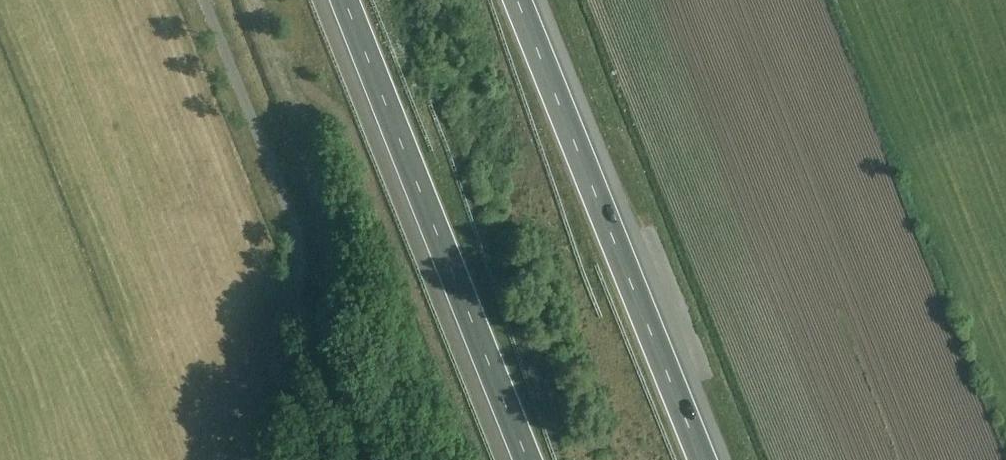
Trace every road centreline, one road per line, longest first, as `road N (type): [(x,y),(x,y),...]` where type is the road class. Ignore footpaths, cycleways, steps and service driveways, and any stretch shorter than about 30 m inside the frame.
road 1 (motorway): [(344,0),(528,459)]
road 2 (motorway): [(708,459),(525,0)]
road 3 (unclassified): [(267,459),(296,262),(292,223)]

